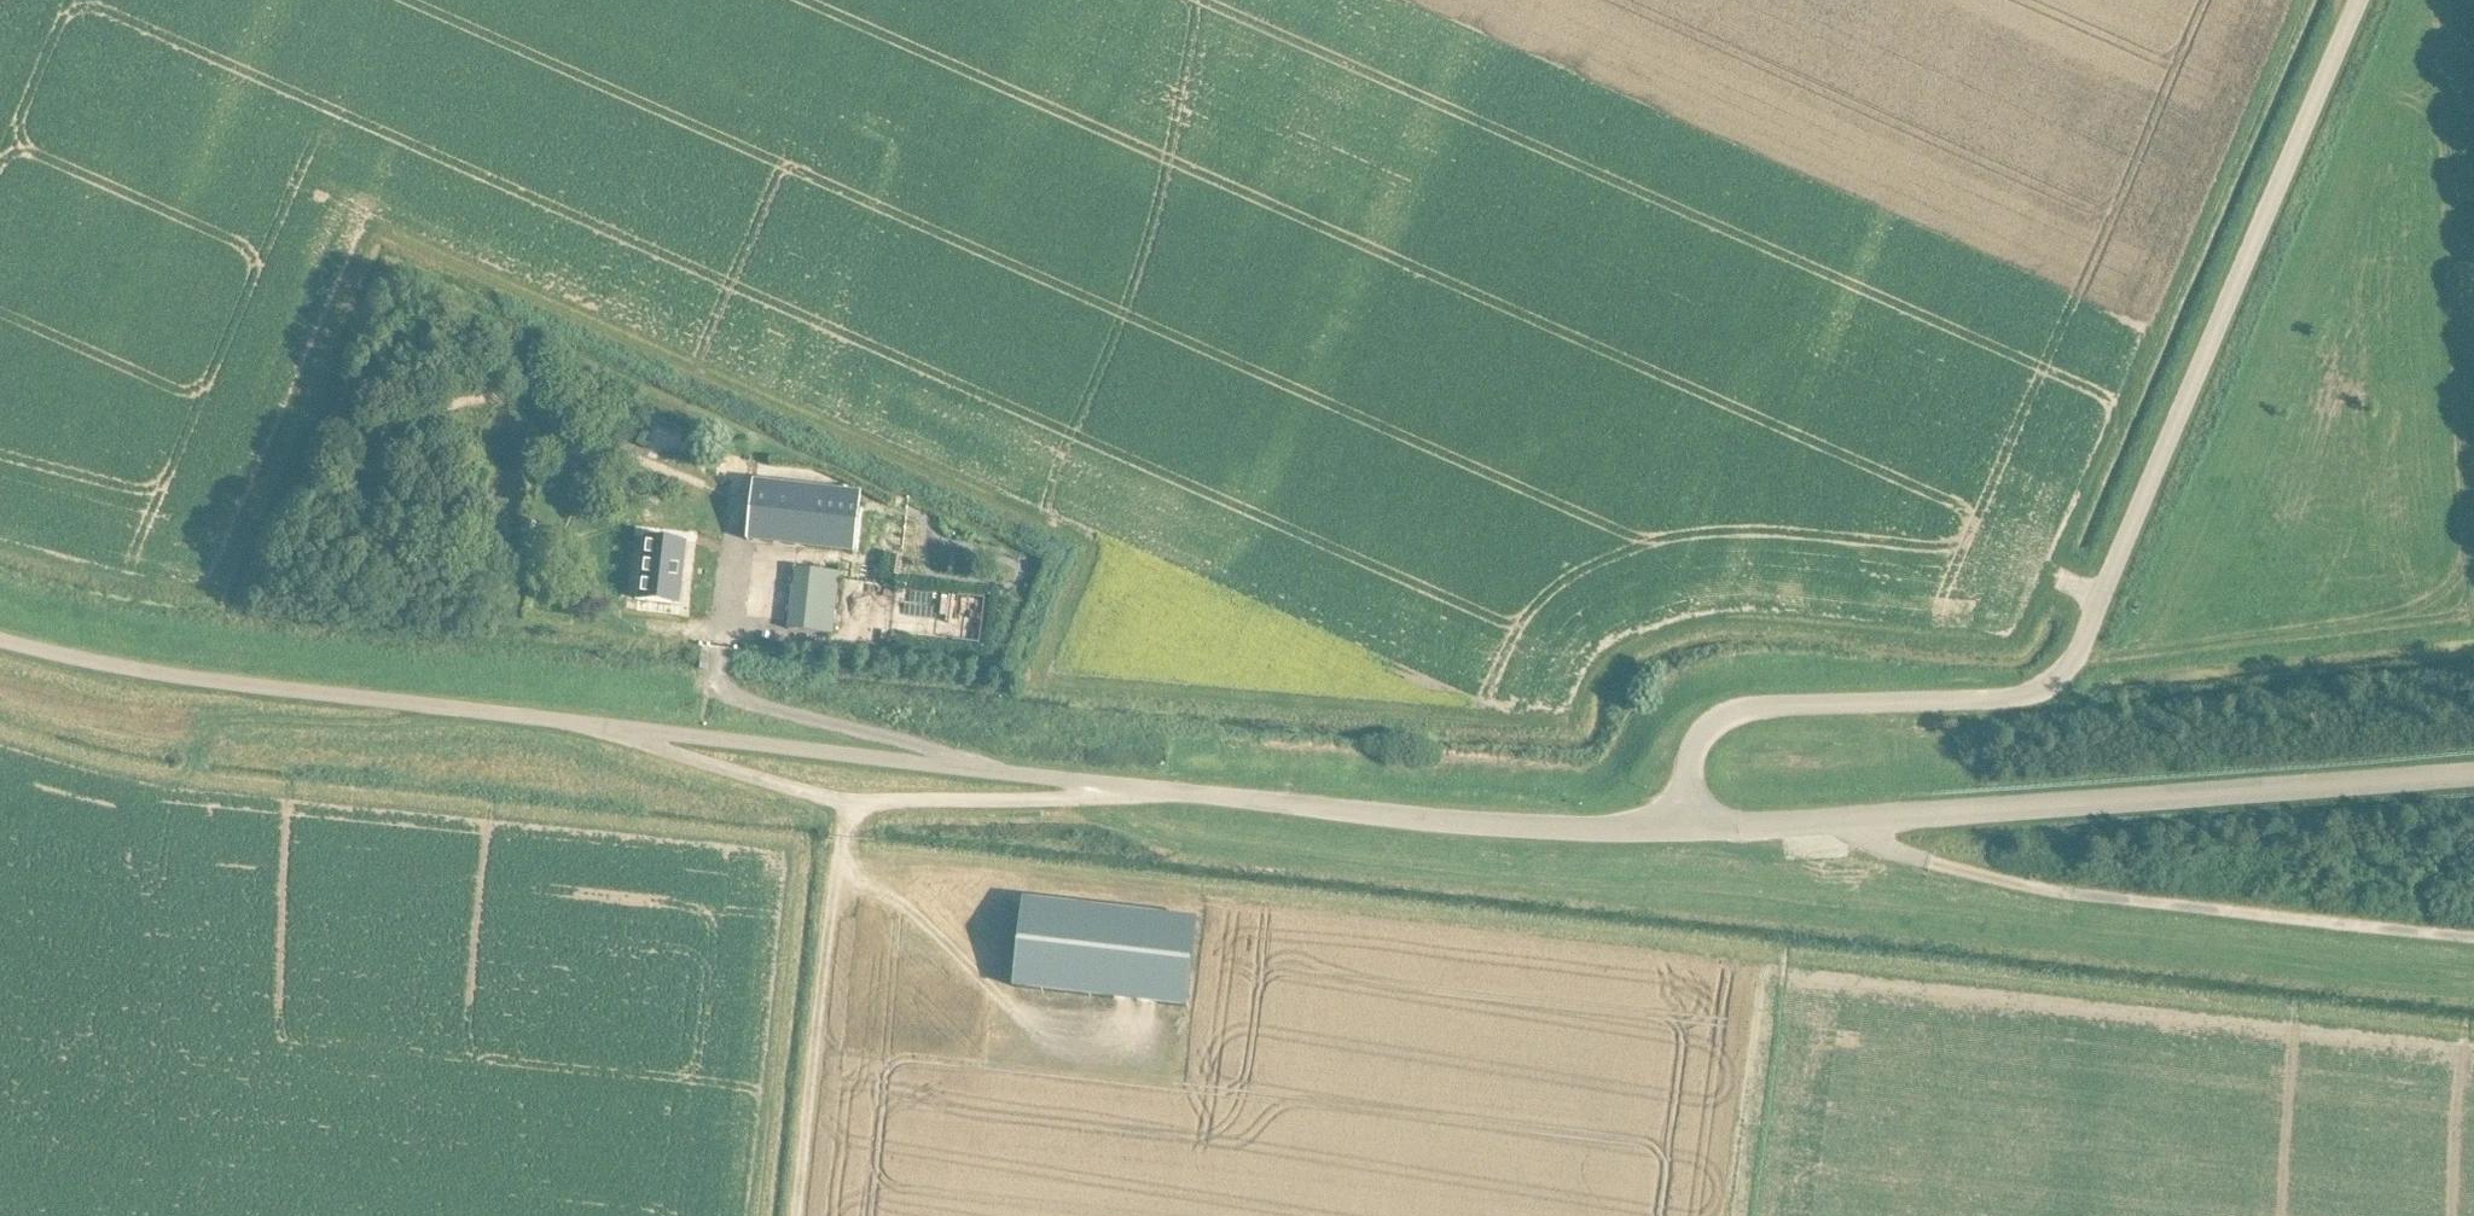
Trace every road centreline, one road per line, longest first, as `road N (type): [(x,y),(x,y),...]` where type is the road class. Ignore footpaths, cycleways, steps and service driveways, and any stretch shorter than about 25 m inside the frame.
road 1 (unclassified): [(1686,824),(1546,824),(1122,786),(292,691),(0,638)]
road 2 (unclassified): [(1686,824),(1695,748),(1712,725),(1739,709),(2020,696),(2053,680),(2078,655),(2359,0)]
road 3 (unclassified): [(1686,824),(1833,824),(2473,777)]
road 4 (track): [(2473,943),(1952,872),(1833,824)]

